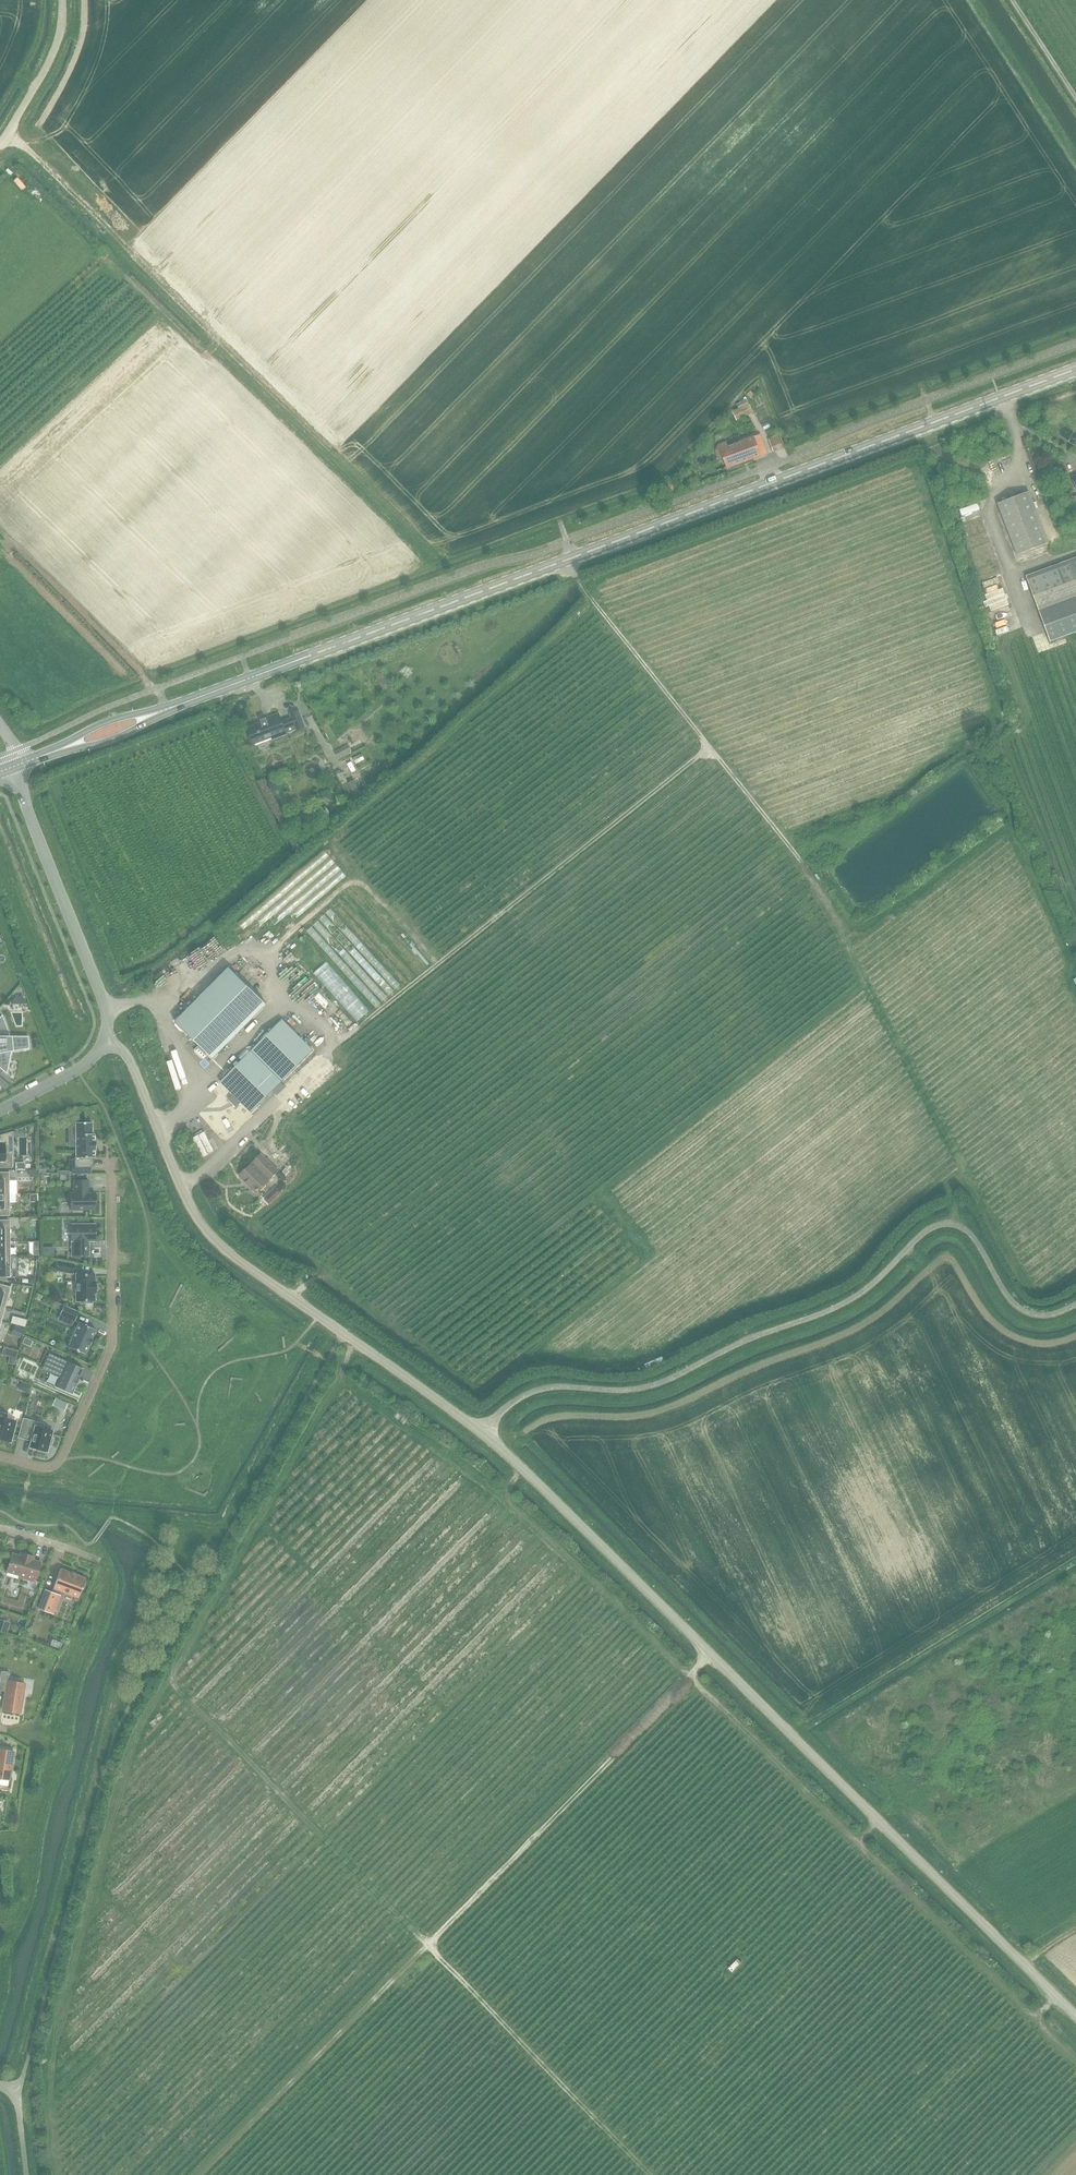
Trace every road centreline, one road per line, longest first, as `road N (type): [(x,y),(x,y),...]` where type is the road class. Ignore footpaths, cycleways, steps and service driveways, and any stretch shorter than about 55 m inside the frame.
road 1 (track): [(345,1378),(374,1389),(505,1493),(1075,2053)]
road 2 (track): [(652,2174),(173,1679),(316,1418)]
road 3 (secondary): [(164,710),(1075,370)]
road 4 (unclassified): [(1075,2012),(484,1431)]
road 5 (unclassified): [(484,1431),(527,1394),(646,1387),(847,1302),(938,1225),(951,1223),(976,1238),(1017,1308),(1045,1316),(1075,1304)]
road 6 (track): [(203,2174),(693,1677)]
road 7 (unclassified): [(484,1431),(267,1284),(195,1219),(134,1066),(112,1036)]
road 8 (residential): [(0,1455),(41,1467),(56,1462),(110,1350),(112,1173)]
road 9 (unclassified): [(112,1036),(109,1007),(15,766)]
road 10 (unclassified): [(0,146),(48,73),(64,20),(62,0)]
road 11 (residential): [(112,1036),(89,1063),(0,1112)]

